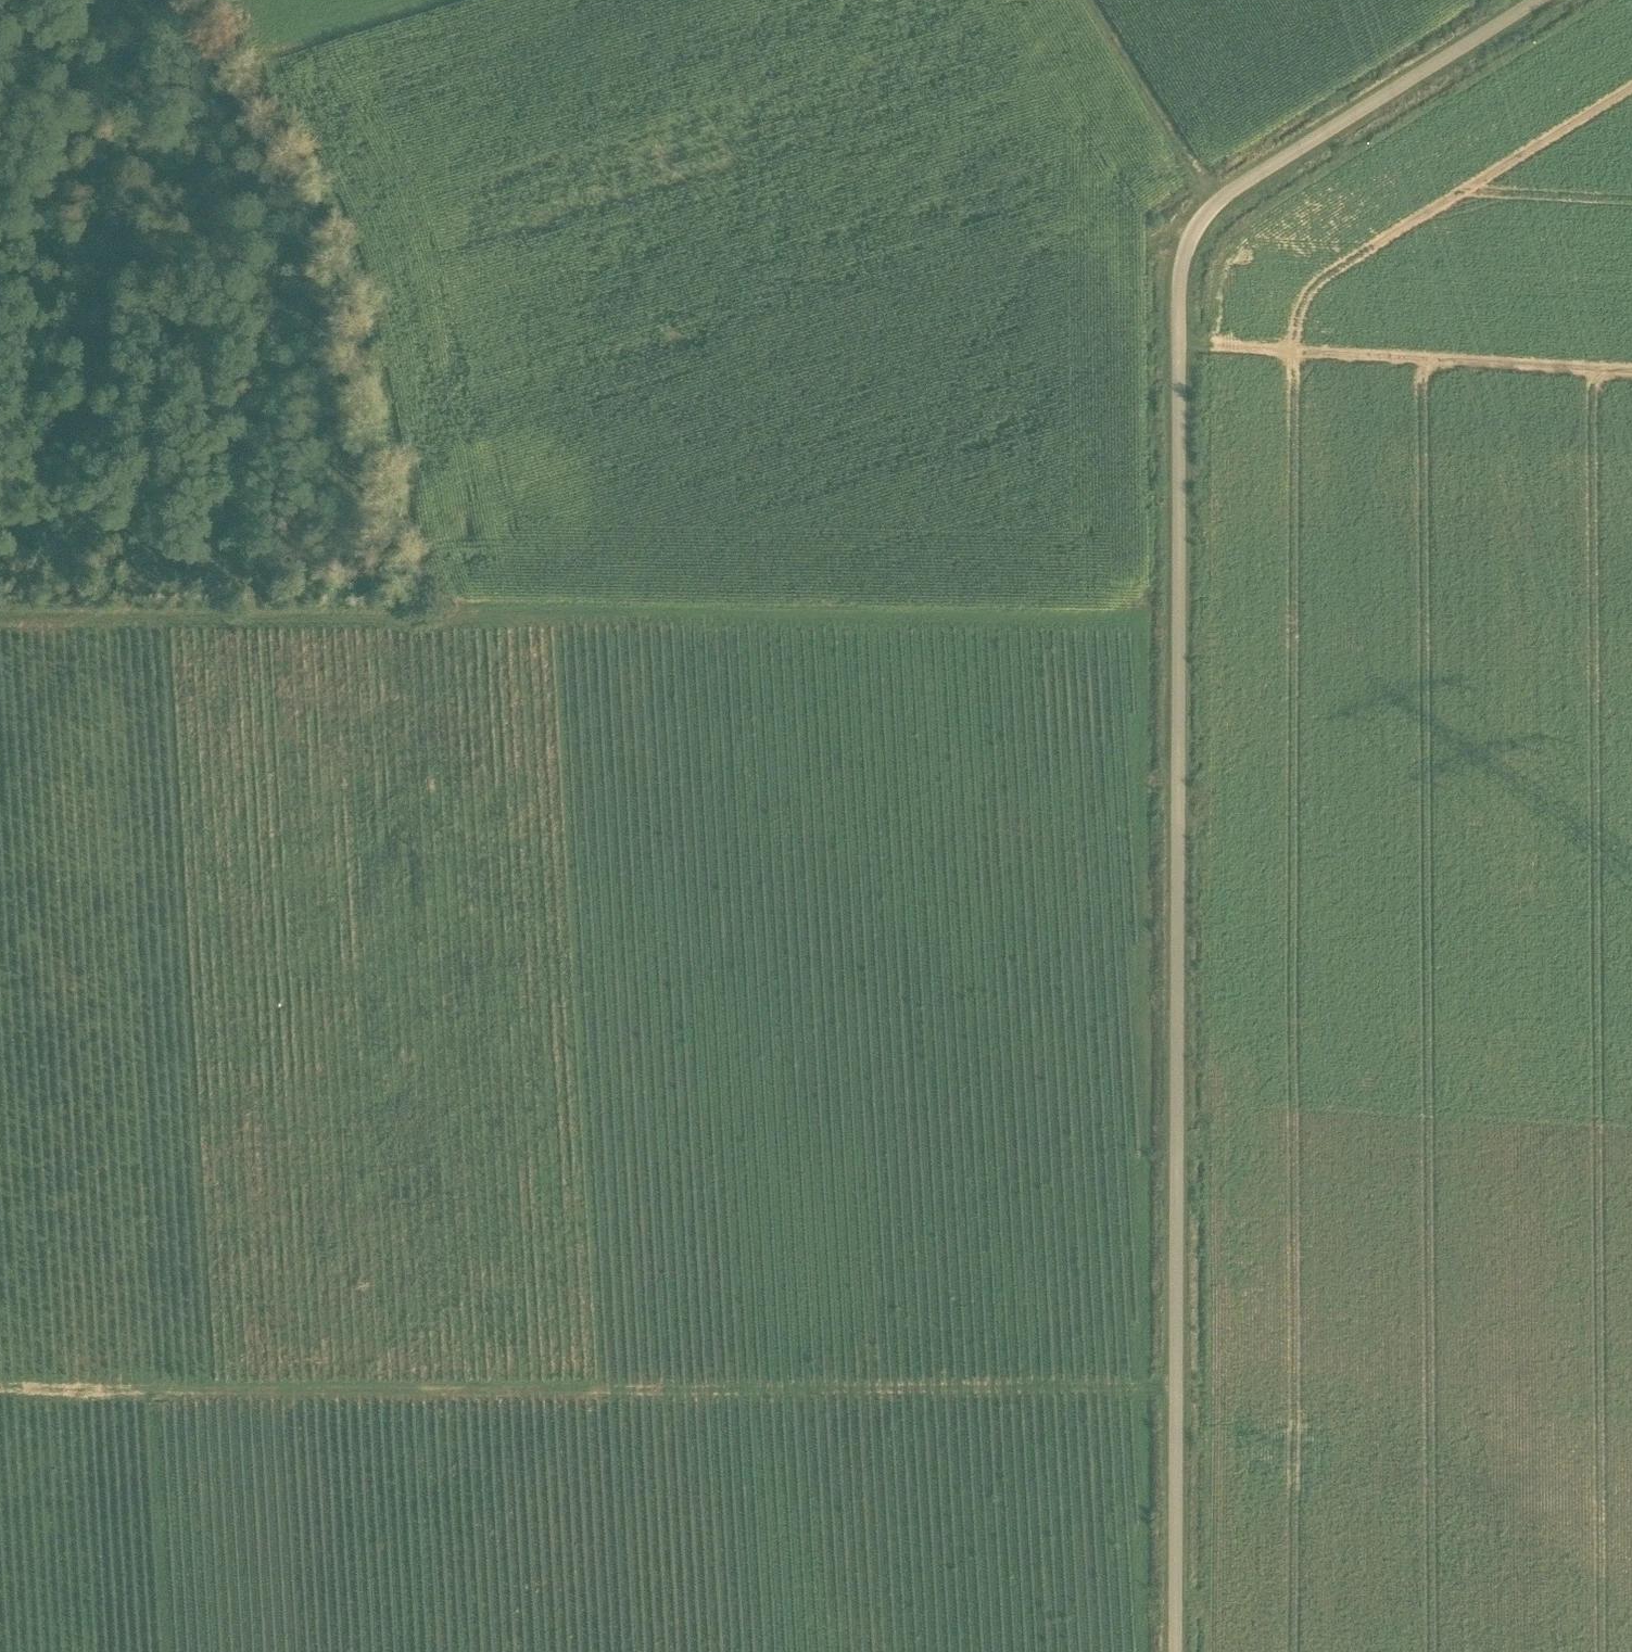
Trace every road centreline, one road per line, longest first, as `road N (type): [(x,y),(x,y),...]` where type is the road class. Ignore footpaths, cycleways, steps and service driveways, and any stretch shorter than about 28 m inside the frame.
road 1 (unclassified): [(1179,1651),(1182,259),(1222,203),(1540,0)]
road 2 (track): [(1095,0),(1222,203)]

